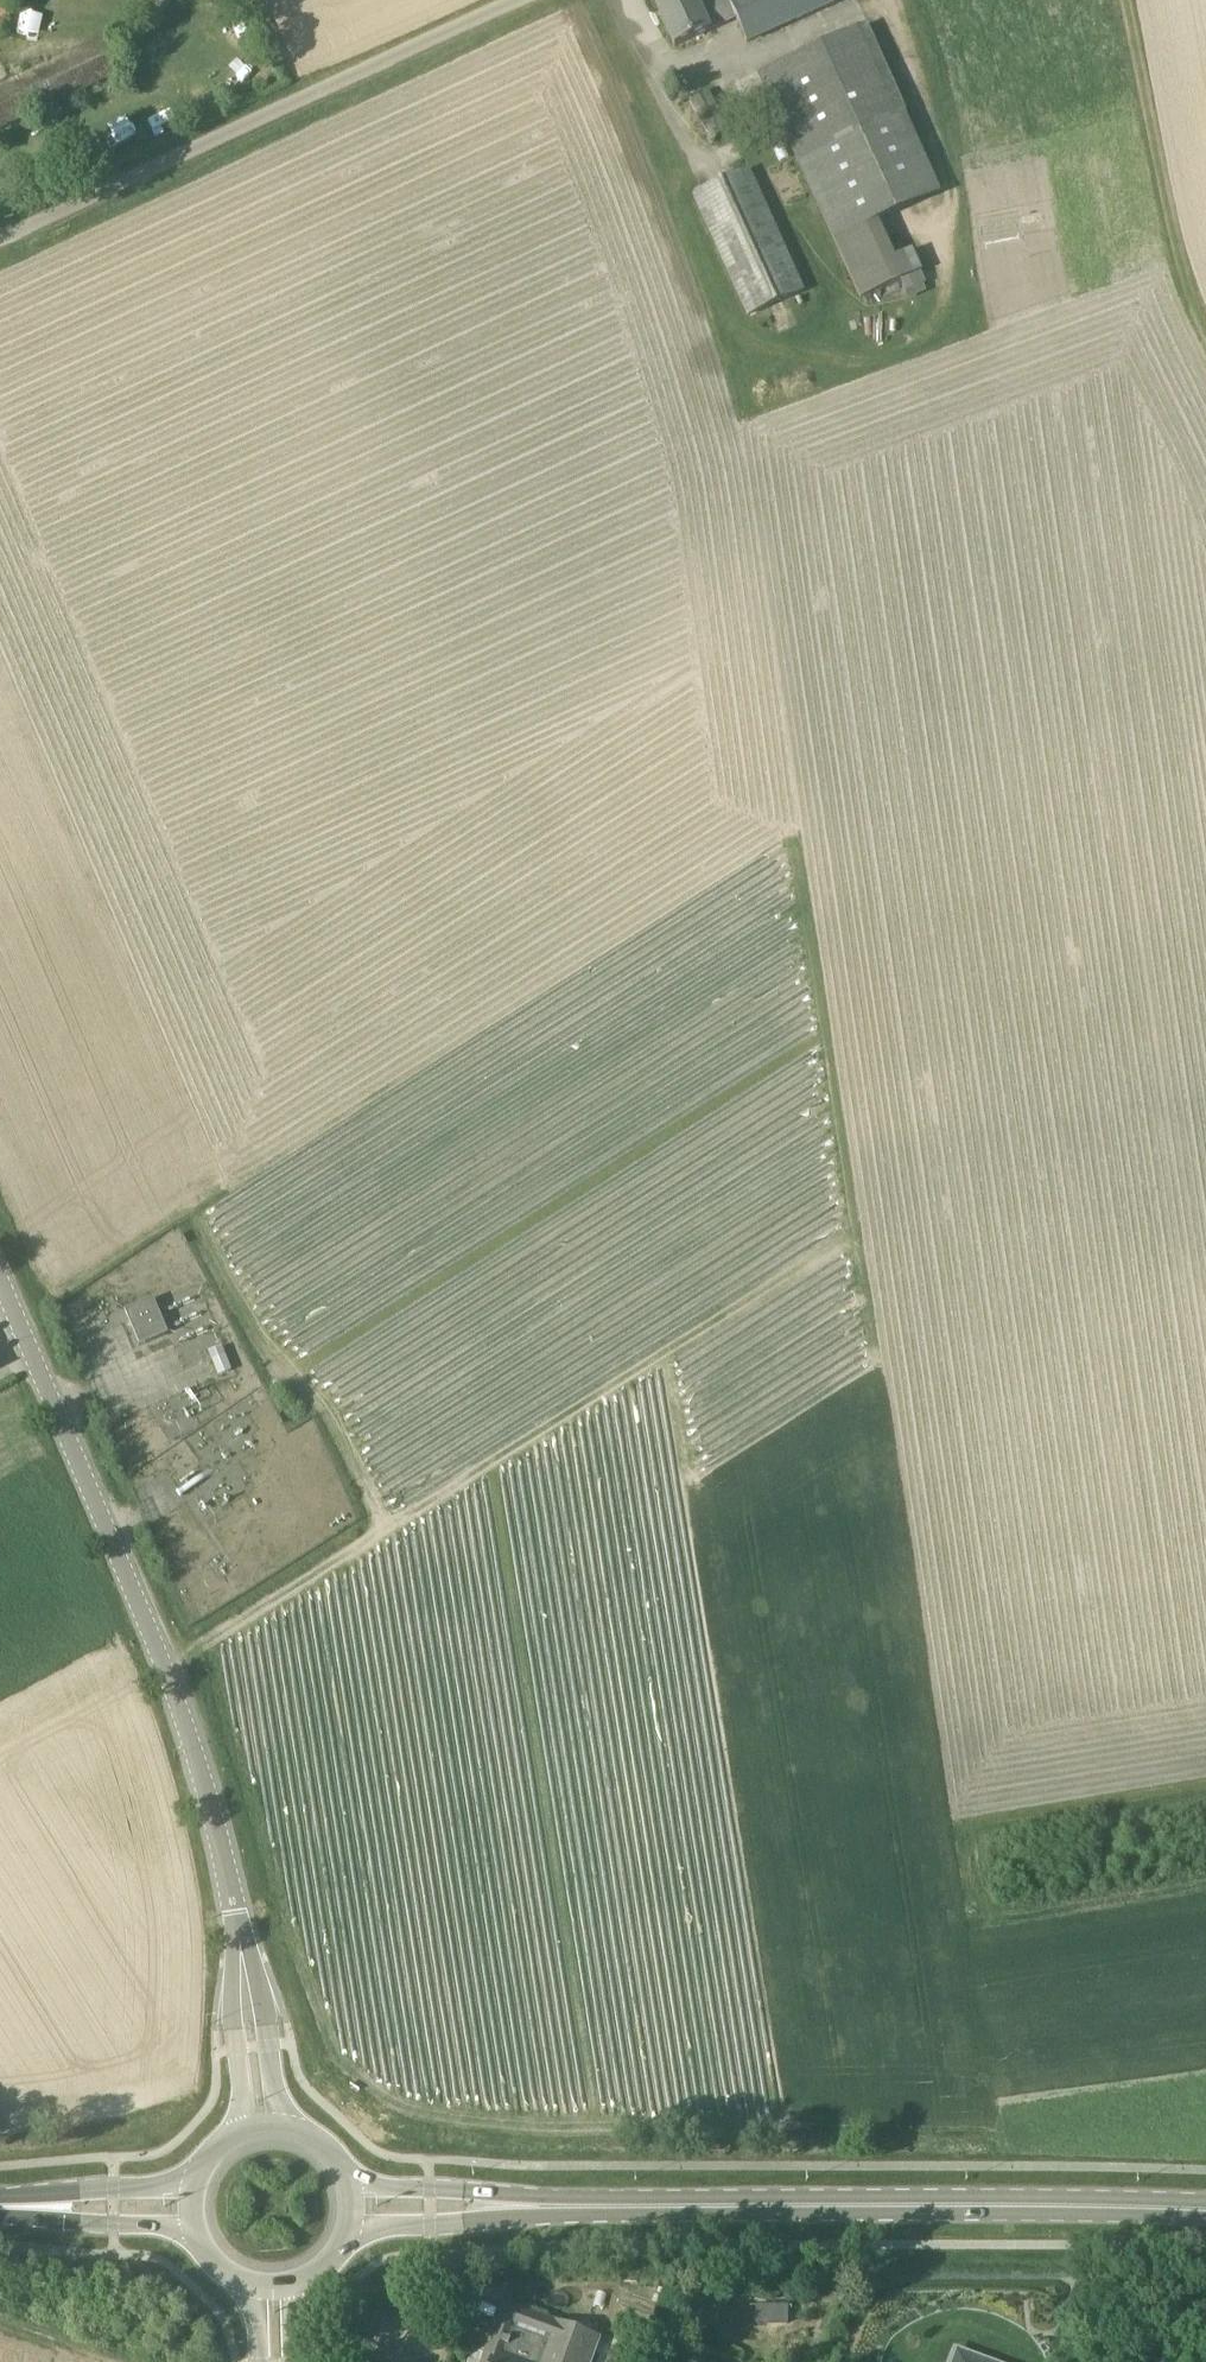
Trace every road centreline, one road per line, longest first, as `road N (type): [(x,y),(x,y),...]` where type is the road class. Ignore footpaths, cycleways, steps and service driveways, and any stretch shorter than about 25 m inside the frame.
road 1 (unclassified): [(263,2126),(236,1917),(196,1755),(0,1279)]
road 2 (secondary): [(1205,2211),(352,2205)]
road 3 (unclassified): [(0,241),(520,0)]
road 4 (track): [(1126,0),(1187,287),(1205,331)]
road 5 (secondary): [(190,2208),(0,2208)]
road 6 (secondary): [(352,2205),(331,2153),(300,2132),(263,2126)]
road 7 (secondary): [(190,2208),(209,2259),(238,2281),(273,2288)]
road 8 (secondary): [(273,2288),(309,2279),(336,2256),(352,2205)]
road 9 (track): [(0,2323),(120,2361)]
road 10 (secondary): [(263,2126),(230,2137),(205,2160),(190,2208)]

